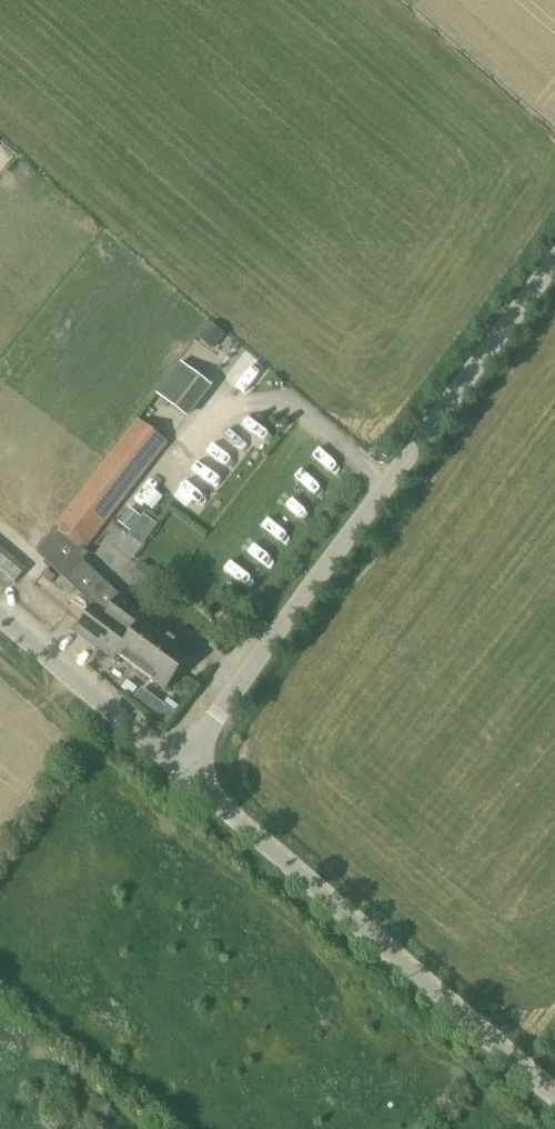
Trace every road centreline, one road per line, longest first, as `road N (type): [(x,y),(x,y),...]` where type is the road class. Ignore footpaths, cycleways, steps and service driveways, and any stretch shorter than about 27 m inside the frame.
road 1 (unclassified): [(180,766),(554,262)]
road 2 (unclassified): [(554,1101),(180,766)]
road 3 (unclassified): [(180,766),(0,615)]

